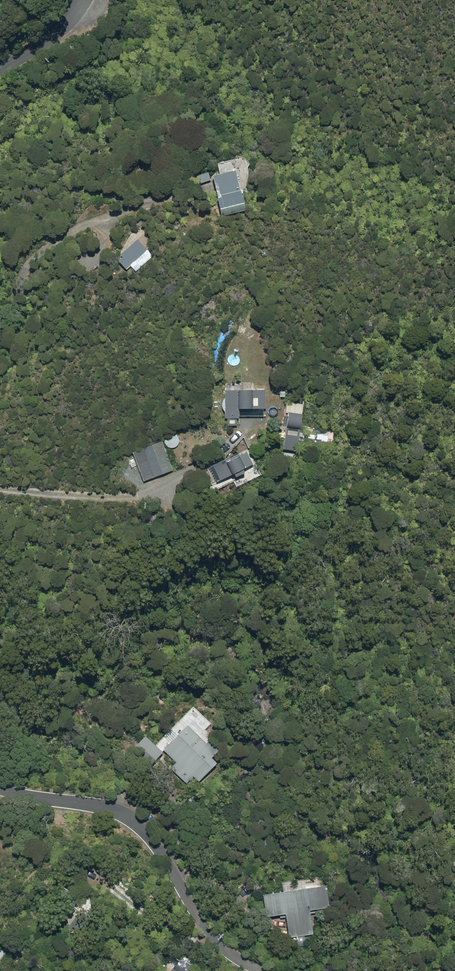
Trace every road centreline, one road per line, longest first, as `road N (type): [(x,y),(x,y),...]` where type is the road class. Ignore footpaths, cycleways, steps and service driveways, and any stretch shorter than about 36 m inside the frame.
road 1 (unclassified): [(0,788),(102,807),(136,821),(154,837),(217,944),(264,970)]

